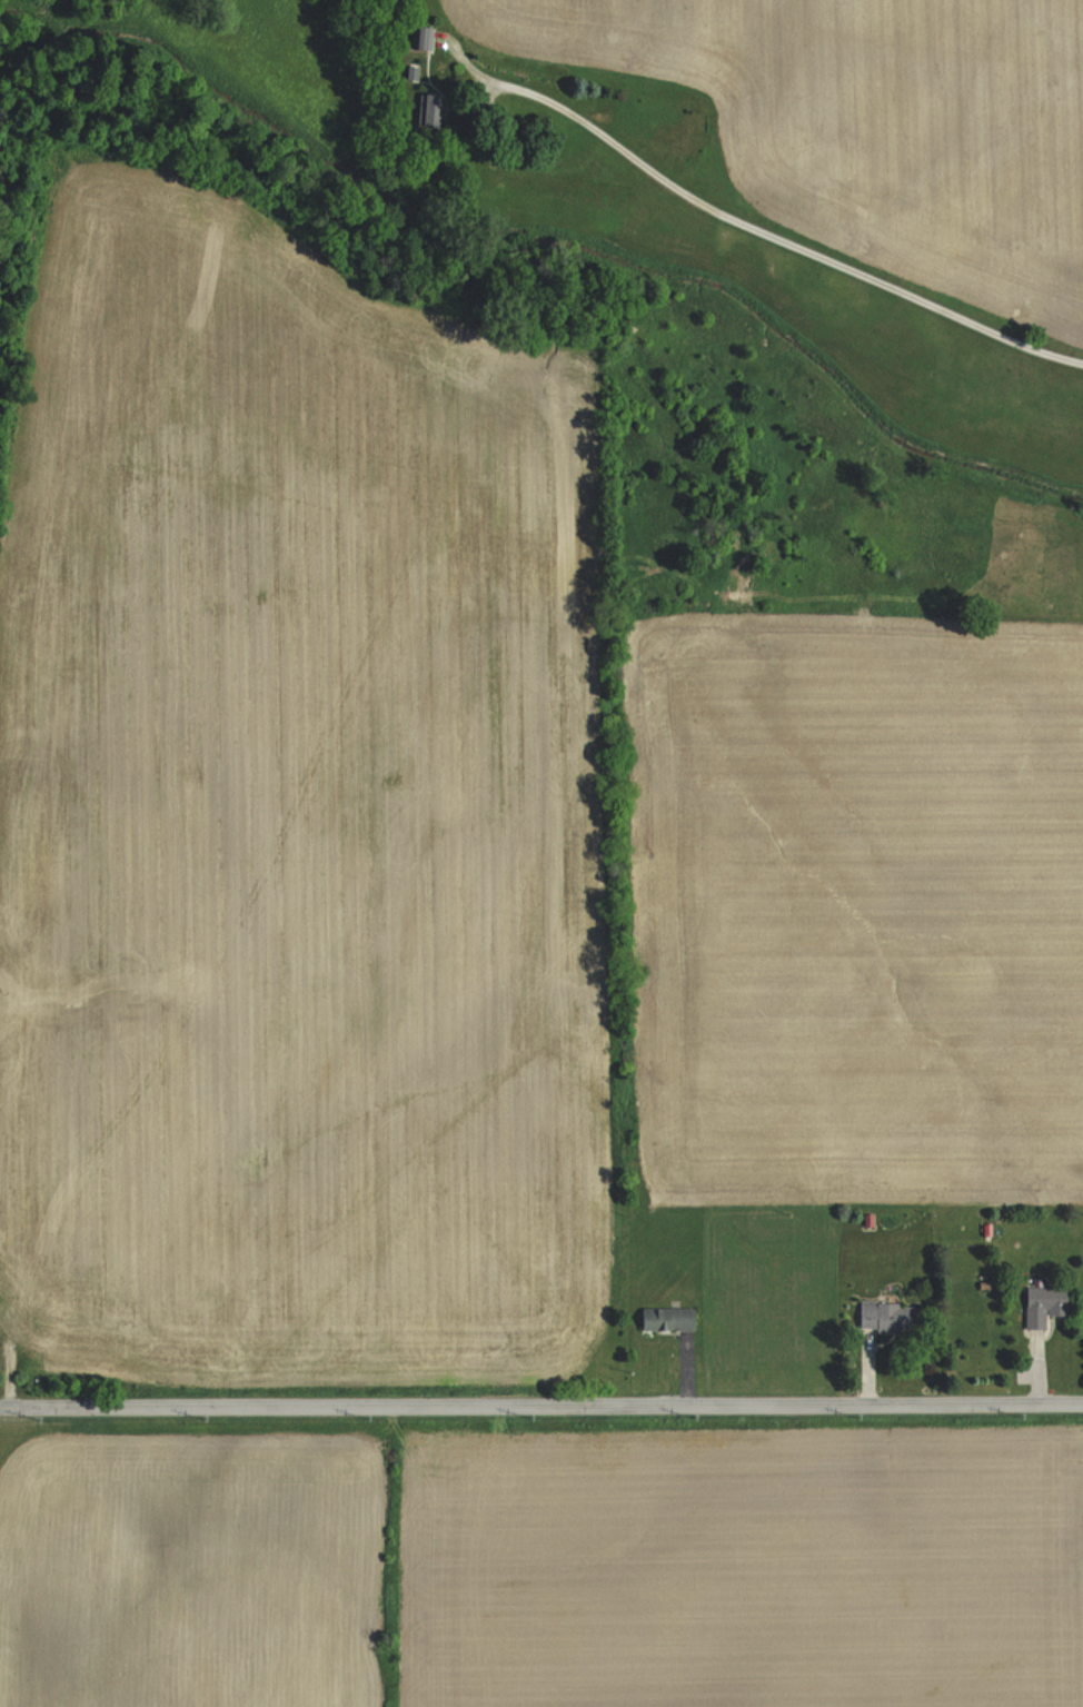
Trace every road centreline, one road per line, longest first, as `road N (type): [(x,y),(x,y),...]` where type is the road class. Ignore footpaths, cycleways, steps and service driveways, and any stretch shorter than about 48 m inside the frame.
road 1 (residential): [(0,1417),(1082,1401)]

